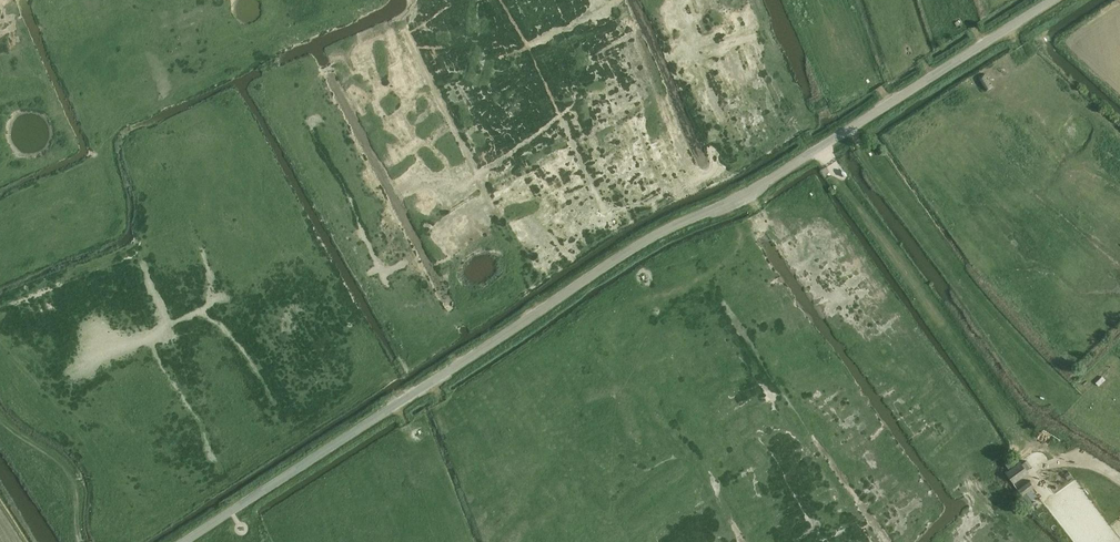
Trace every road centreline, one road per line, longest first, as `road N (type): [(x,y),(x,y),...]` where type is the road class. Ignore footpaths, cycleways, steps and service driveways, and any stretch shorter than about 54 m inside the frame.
road 1 (unclassified): [(185,541),(673,222),(742,196),(1056,0)]
road 2 (track): [(822,146),(1029,447),(1119,478)]
road 3 (track): [(0,418),(74,477),(86,541)]

